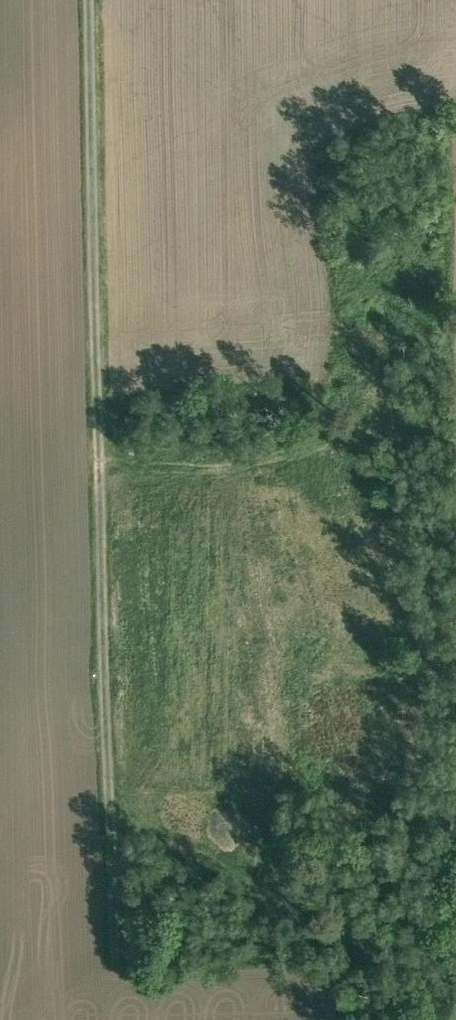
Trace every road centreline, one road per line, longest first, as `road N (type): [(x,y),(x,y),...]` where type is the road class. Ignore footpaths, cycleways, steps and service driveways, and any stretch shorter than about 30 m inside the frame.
road 1 (track): [(94,0),(117,982)]
road 2 (track): [(100,444),(200,473),(385,432),(452,436)]
road 3 (track): [(113,827),(262,890),(301,921),(322,965),(333,1019)]

